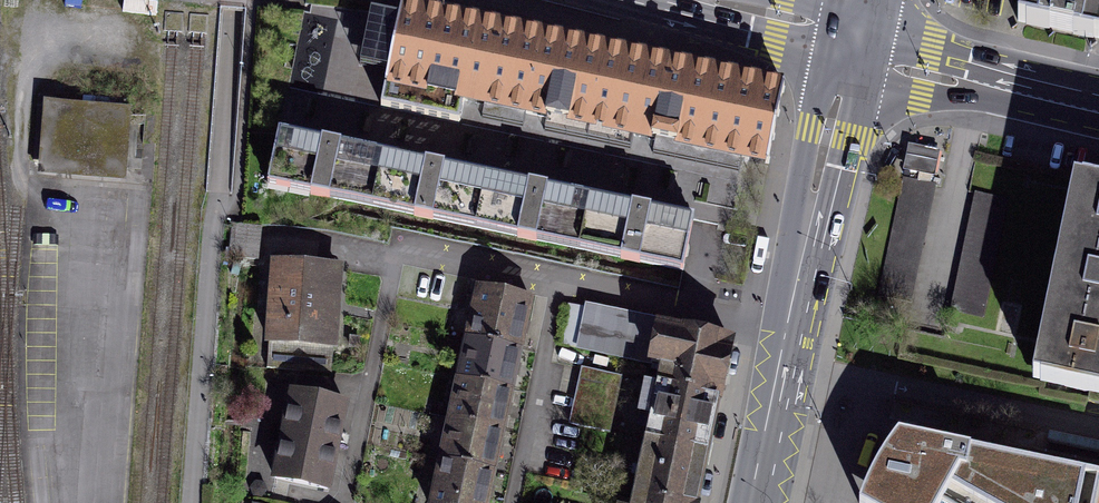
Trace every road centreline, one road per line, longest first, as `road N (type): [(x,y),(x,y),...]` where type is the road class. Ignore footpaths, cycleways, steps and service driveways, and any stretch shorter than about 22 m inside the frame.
road 1 (residential): [(560,291),(407,253),(393,261),(345,499)]
road 2 (secondary): [(854,39),(787,336)]
road 3 (tertiary): [(1098,108),(854,39)]
road 4 (residential): [(787,336),(560,291)]
road 5 (secondary): [(787,336),(752,502)]
road 6 (residential): [(524,455),(560,291)]
road 7 (tertiary): [(707,0),(854,39)]

